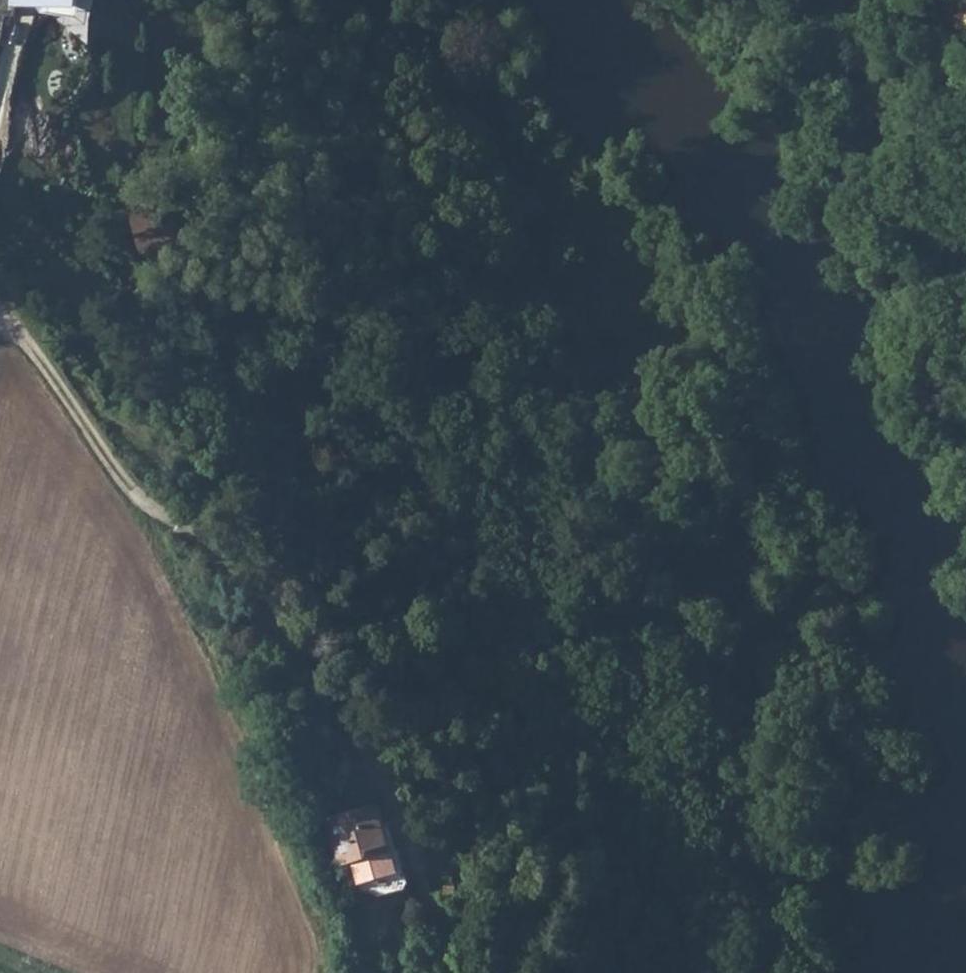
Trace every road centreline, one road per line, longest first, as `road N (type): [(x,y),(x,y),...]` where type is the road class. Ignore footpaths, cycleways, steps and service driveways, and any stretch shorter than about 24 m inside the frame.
road 1 (track): [(0,322),(77,414),(202,593),(323,896),(320,972)]

